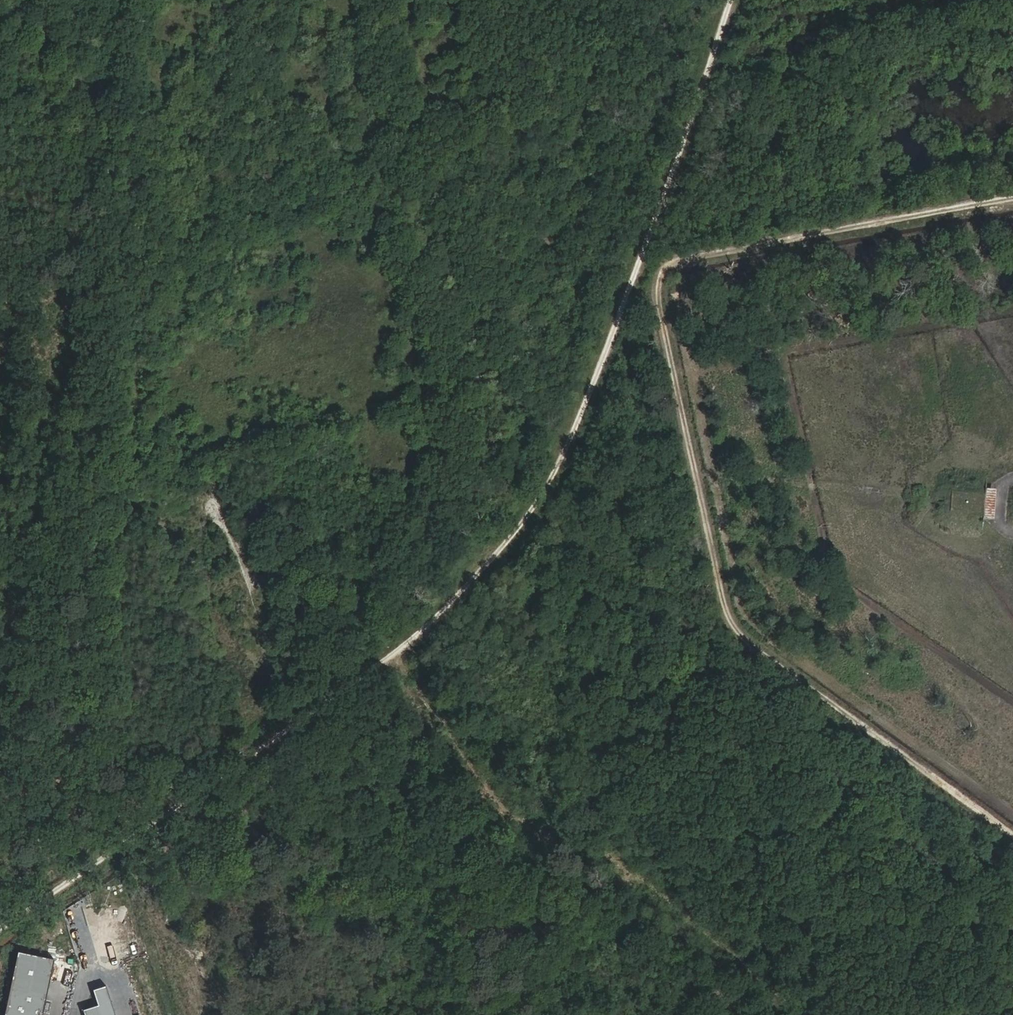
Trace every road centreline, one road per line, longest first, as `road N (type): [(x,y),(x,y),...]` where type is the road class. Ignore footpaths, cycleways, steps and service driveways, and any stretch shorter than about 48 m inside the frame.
road 1 (track): [(588,842),(798,1014)]
road 2 (track): [(404,652),(400,669),(418,697),(505,800)]

